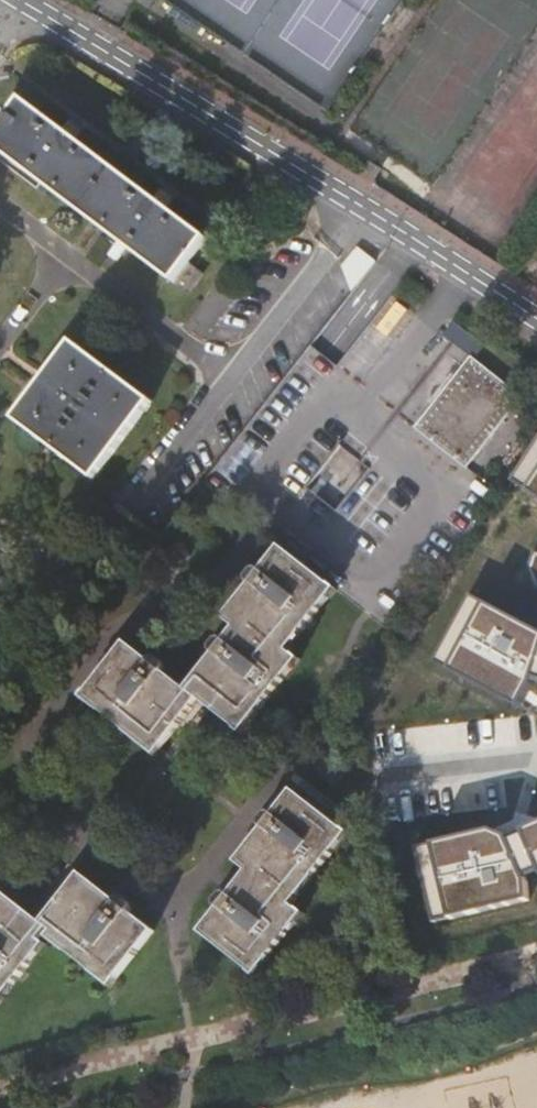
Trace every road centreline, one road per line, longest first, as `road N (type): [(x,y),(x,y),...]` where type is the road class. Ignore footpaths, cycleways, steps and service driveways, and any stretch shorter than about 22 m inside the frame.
road 1 (unclassified): [(19,0),(536,316)]

